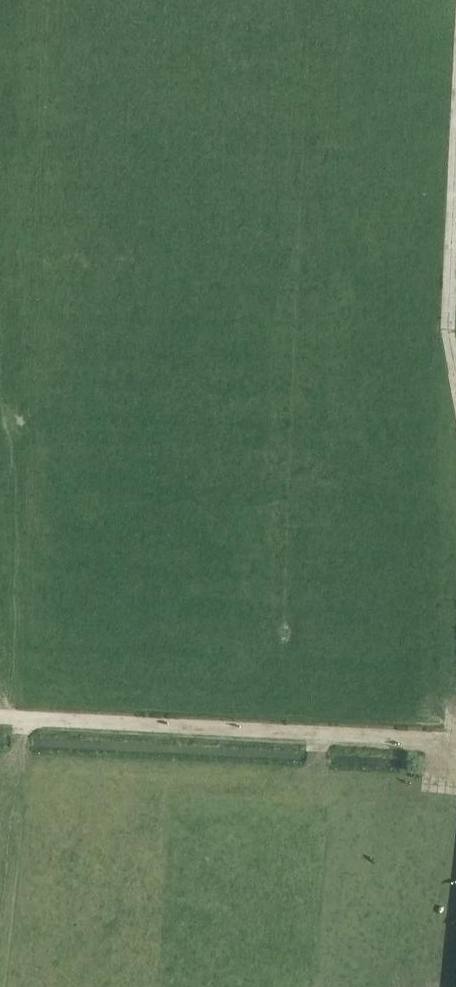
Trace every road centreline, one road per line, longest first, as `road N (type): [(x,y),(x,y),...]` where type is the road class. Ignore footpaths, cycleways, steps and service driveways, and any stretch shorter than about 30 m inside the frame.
road 1 (track): [(455,742),(0,717)]
road 2 (track): [(455,135),(446,330),(455,382)]

